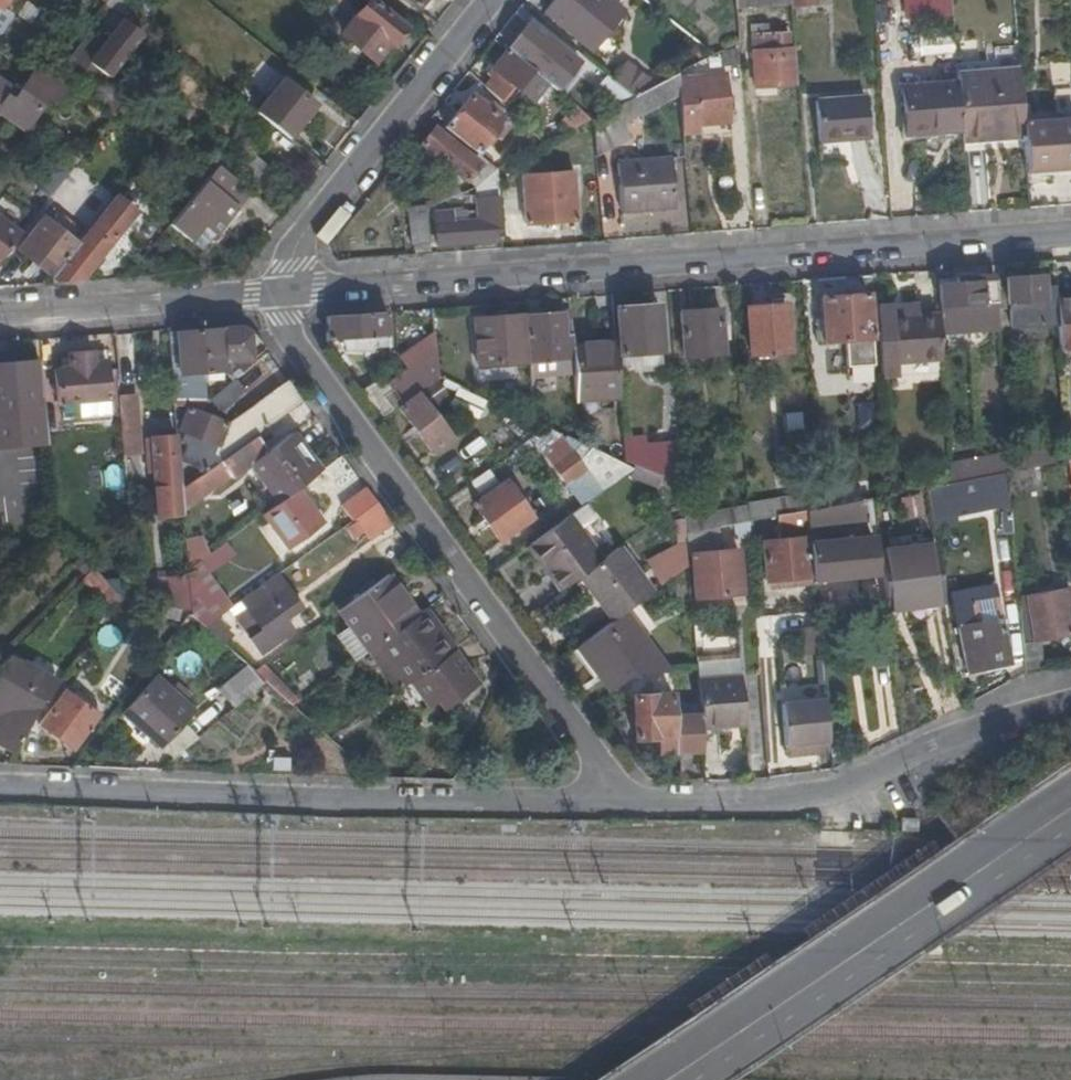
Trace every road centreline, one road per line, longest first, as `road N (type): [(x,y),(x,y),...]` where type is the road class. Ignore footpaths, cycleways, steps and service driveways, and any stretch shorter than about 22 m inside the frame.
road 1 (residential): [(280,295),(1070,235)]
road 2 (residential): [(588,799),(583,751),(319,376),(283,320),(280,295)]
road 3 (residential): [(0,780),(588,799)]
road 4 (track): [(538,1069),(1070,1078)]
road 5 (residential): [(1070,702),(969,726),(819,790),(779,798),(588,799)]
road 6 (primary): [(659,1079),(1070,801)]
road 7 (residential): [(280,295),(295,246),(492,0)]
road 8 (residential): [(0,314),(280,295)]

